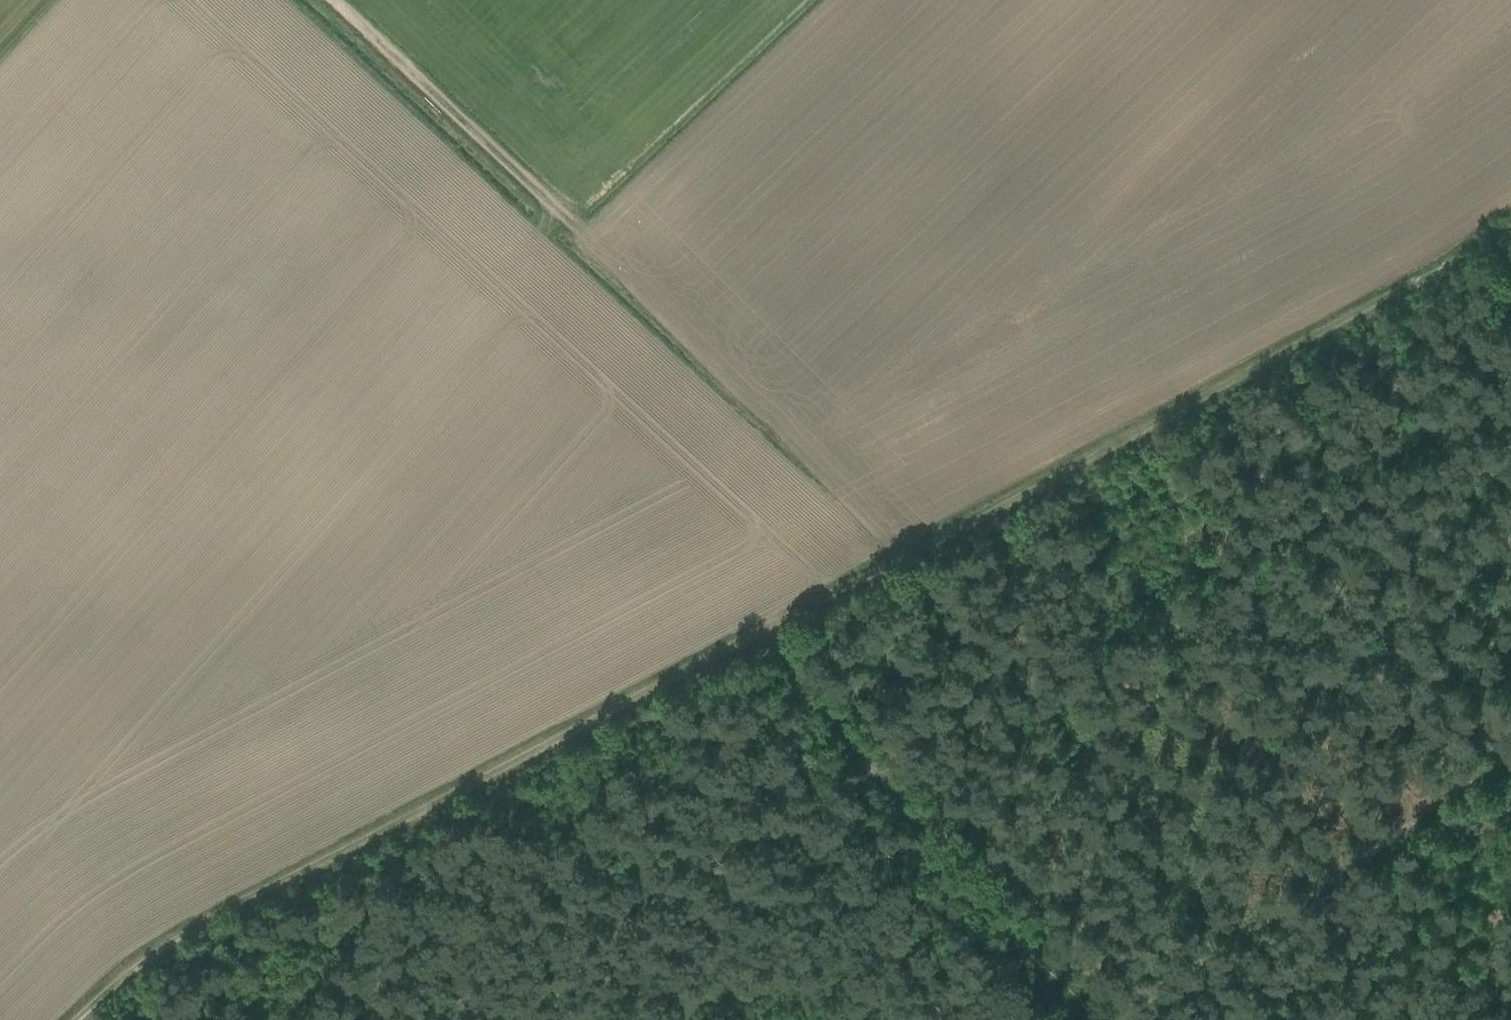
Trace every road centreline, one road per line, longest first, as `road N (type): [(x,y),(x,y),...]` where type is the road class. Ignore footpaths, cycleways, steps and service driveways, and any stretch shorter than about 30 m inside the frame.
road 1 (track): [(83,1019),(172,942),(1490,250)]
road 2 (track): [(1510,761),(1420,809),(1138,1019)]
road 3 (track): [(1083,1019),(1012,945),(934,1019)]

